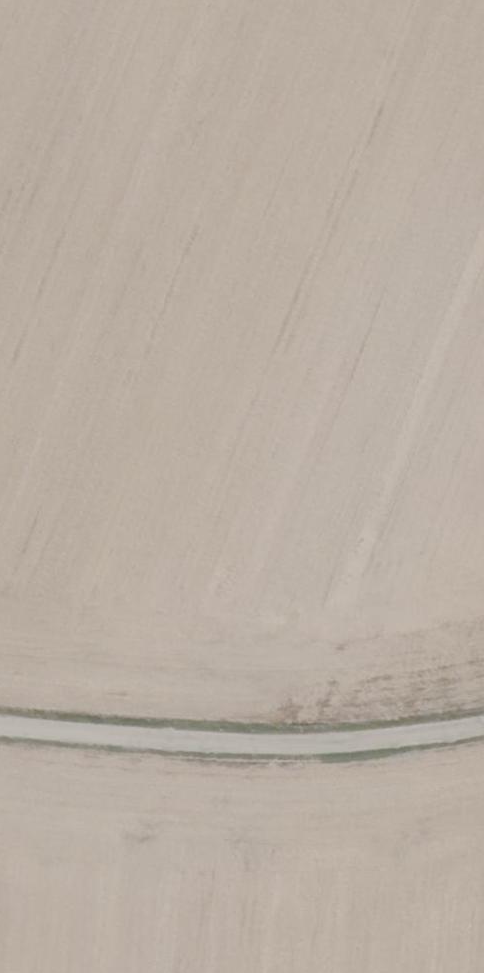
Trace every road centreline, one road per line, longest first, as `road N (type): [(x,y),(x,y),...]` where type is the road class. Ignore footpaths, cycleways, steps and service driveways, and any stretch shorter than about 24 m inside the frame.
road 1 (track): [(0,723),(111,734),(407,732),(483,721)]

